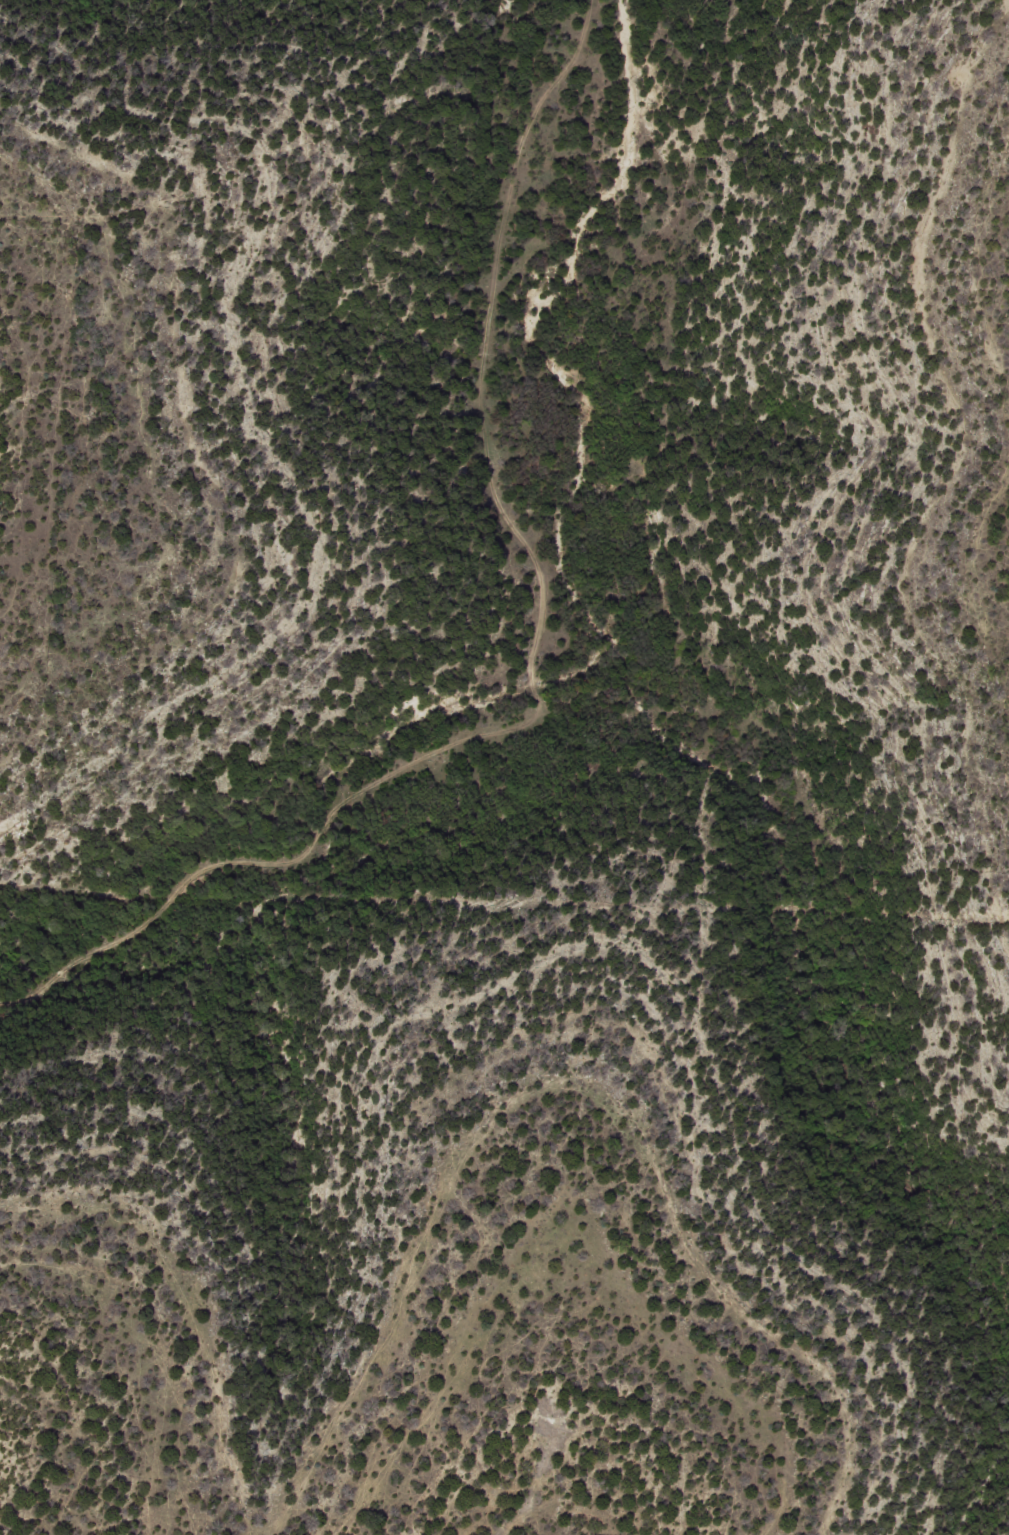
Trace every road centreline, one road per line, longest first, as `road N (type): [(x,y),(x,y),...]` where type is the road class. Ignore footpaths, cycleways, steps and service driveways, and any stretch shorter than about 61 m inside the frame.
road 1 (residential): [(491,690),(492,530),(476,410),(485,280),(575,0)]
road 2 (residential): [(0,996),(76,950),(178,828),(297,765),(419,642),(491,690)]

